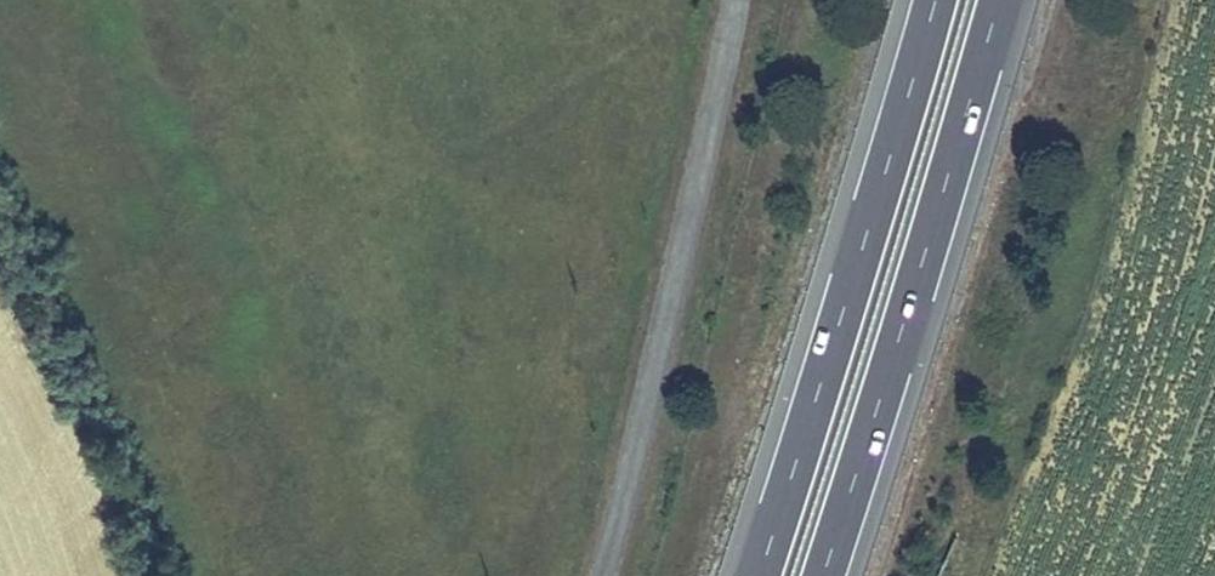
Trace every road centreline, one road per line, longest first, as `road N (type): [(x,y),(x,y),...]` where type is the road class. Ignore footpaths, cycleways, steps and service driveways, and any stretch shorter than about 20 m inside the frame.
road 1 (motorway): [(935,0),(758,575)]
road 2 (motorway): [(822,575),(999,0)]
road 3 (unclassified): [(603,575),(637,453),(734,0)]

